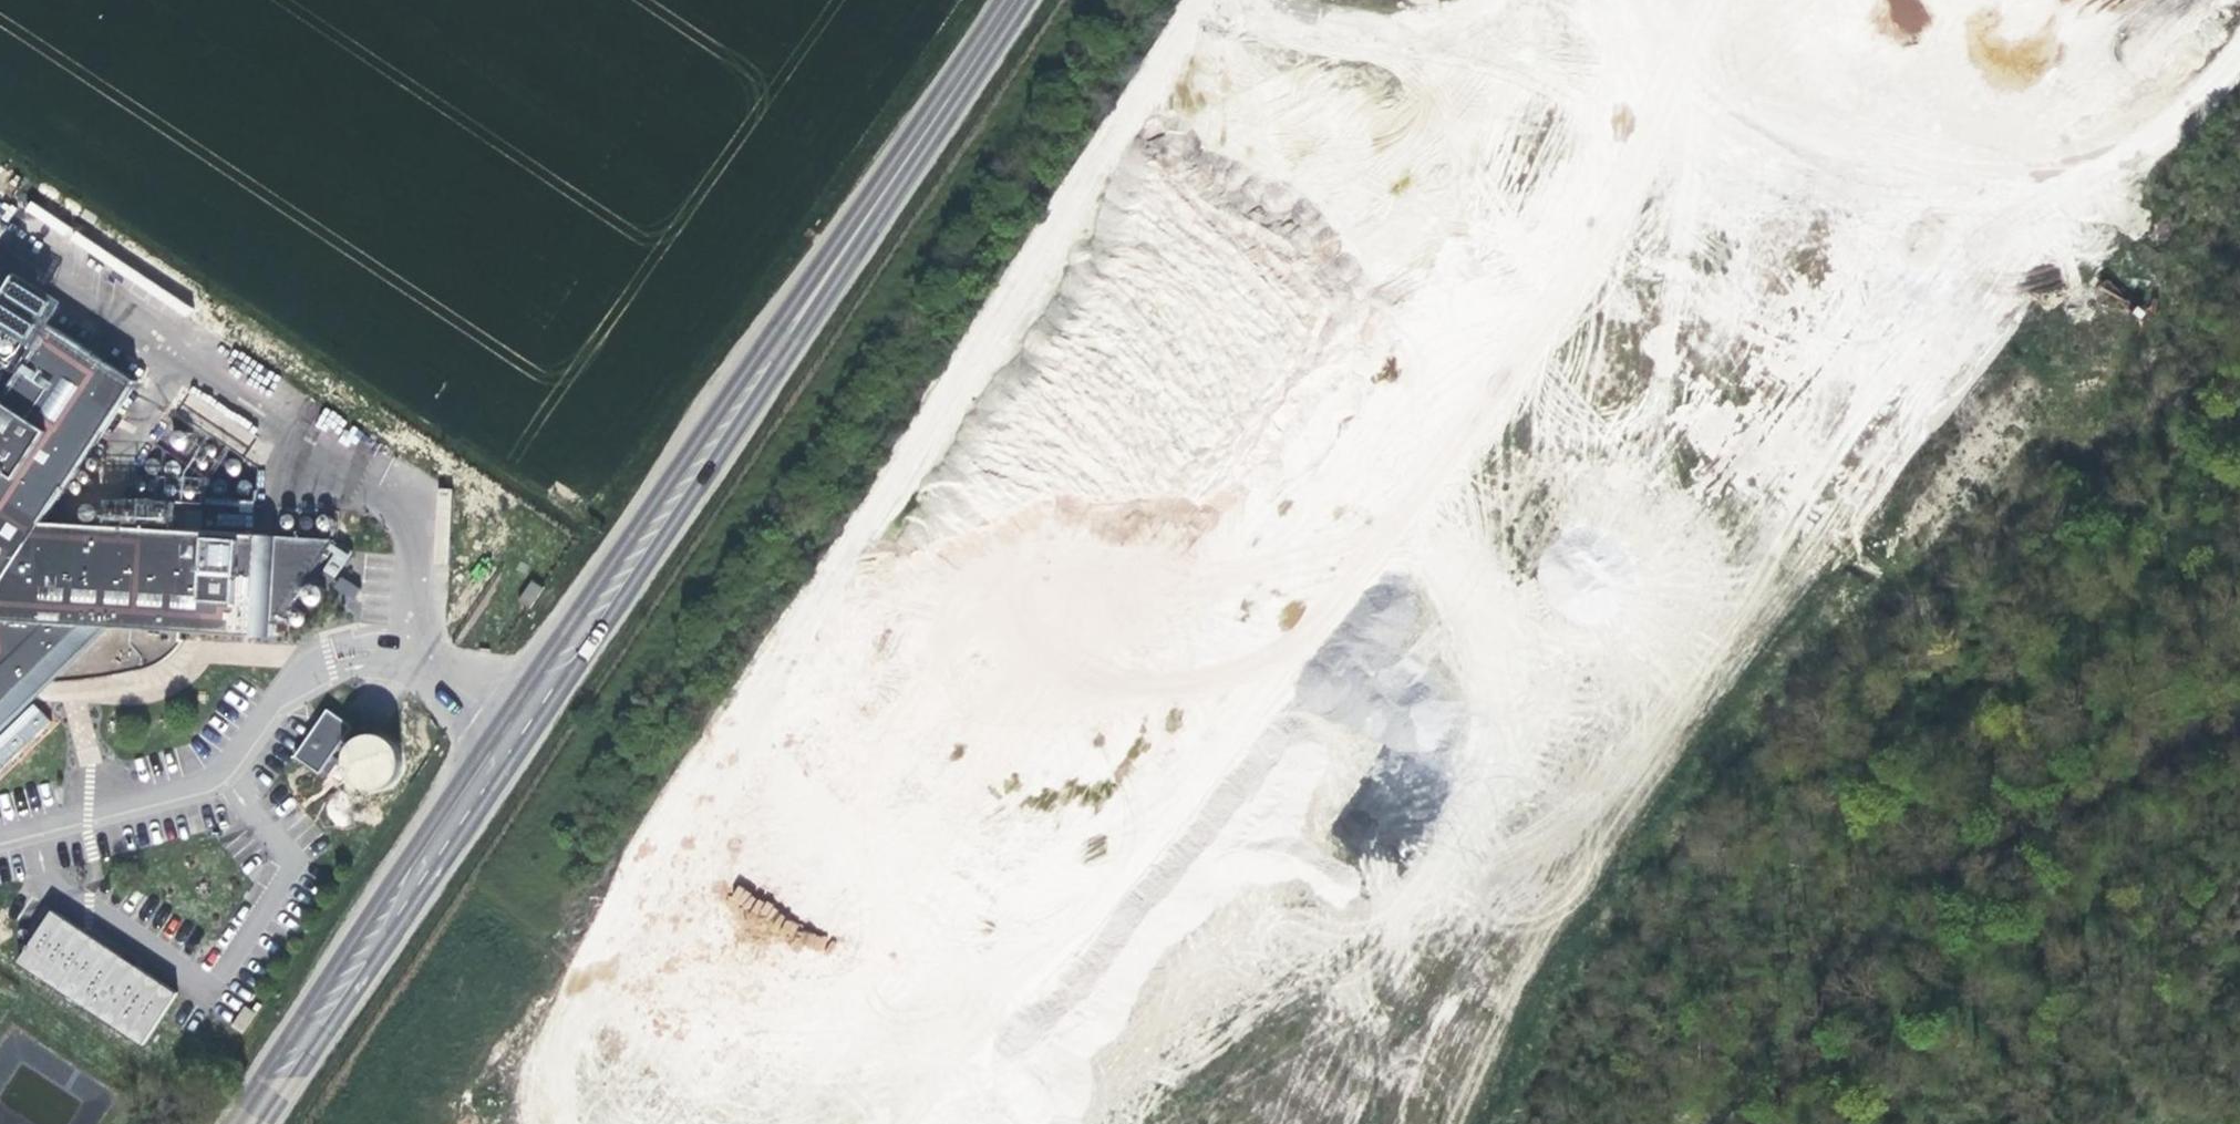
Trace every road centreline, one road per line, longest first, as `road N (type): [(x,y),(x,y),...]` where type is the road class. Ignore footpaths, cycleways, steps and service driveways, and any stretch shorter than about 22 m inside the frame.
road 1 (tertiary): [(245,1123),(1011,0)]

